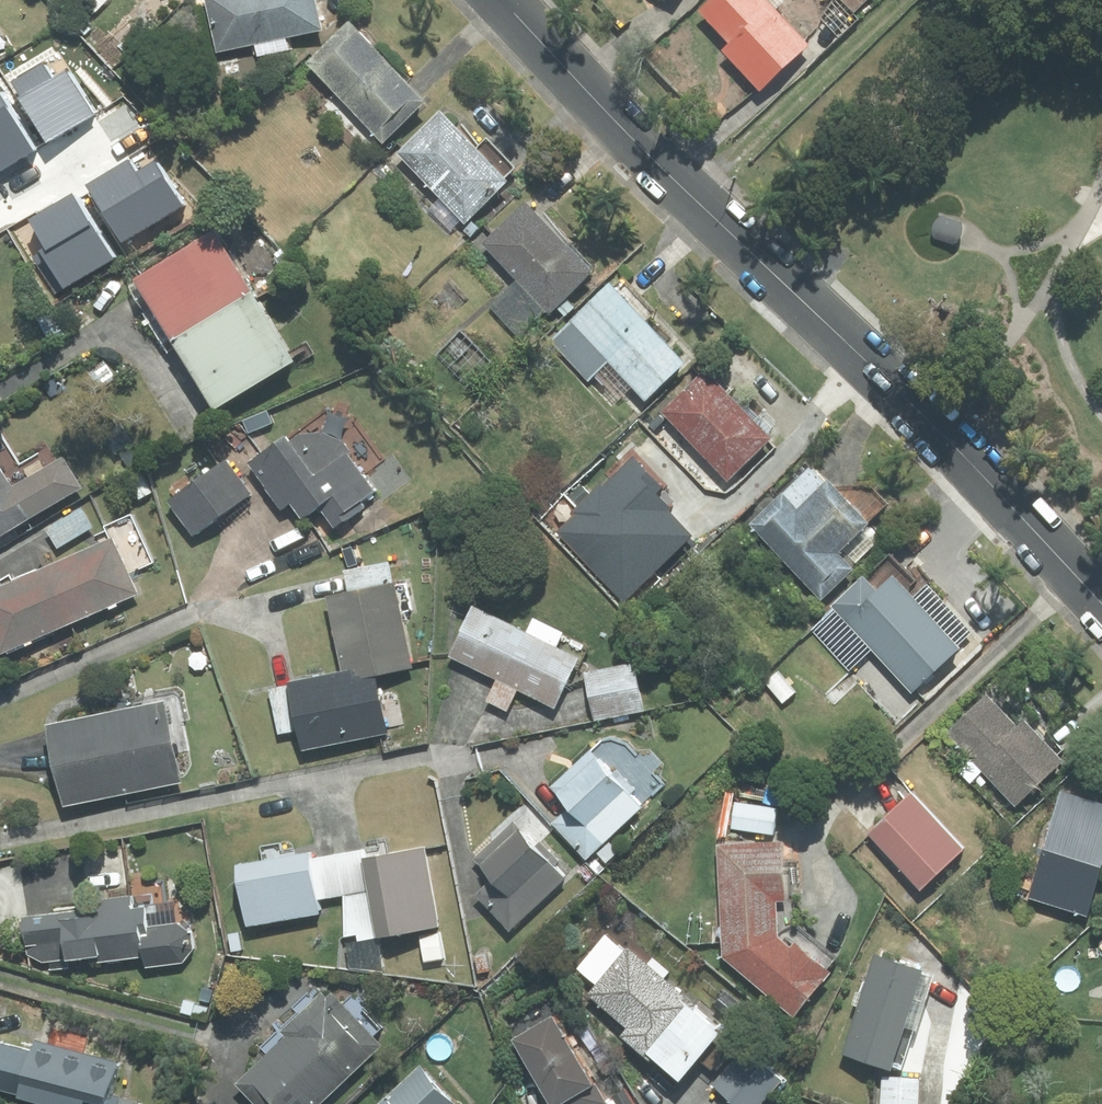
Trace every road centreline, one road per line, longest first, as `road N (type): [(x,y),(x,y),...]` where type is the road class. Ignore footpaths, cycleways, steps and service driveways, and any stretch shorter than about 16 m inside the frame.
road 1 (residential): [(1101,603),(919,410),(615,121),(502,0)]

